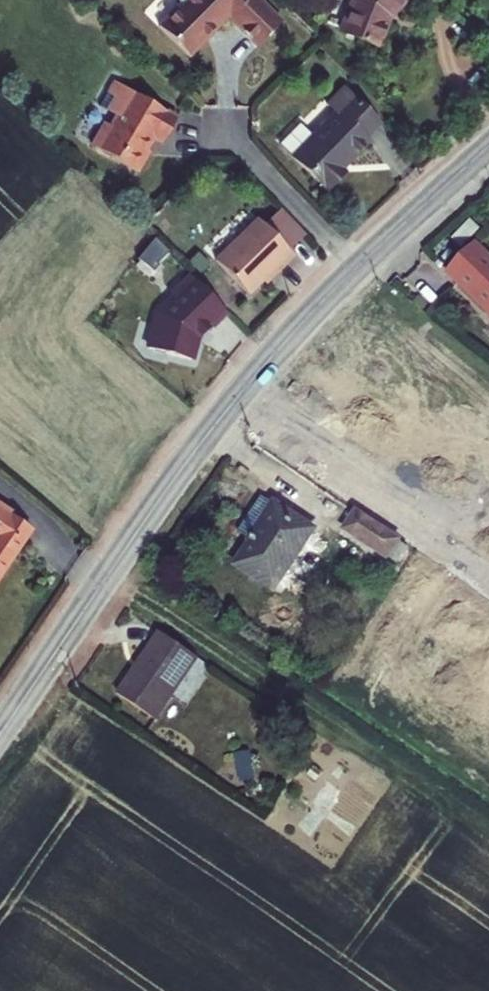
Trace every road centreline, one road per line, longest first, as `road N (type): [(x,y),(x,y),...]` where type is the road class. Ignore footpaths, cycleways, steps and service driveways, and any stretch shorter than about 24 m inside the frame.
road 1 (tertiary): [(0,736),(342,270)]
road 2 (tertiary): [(342,270),(488,137)]
road 3 (residential): [(342,270),(212,132)]

